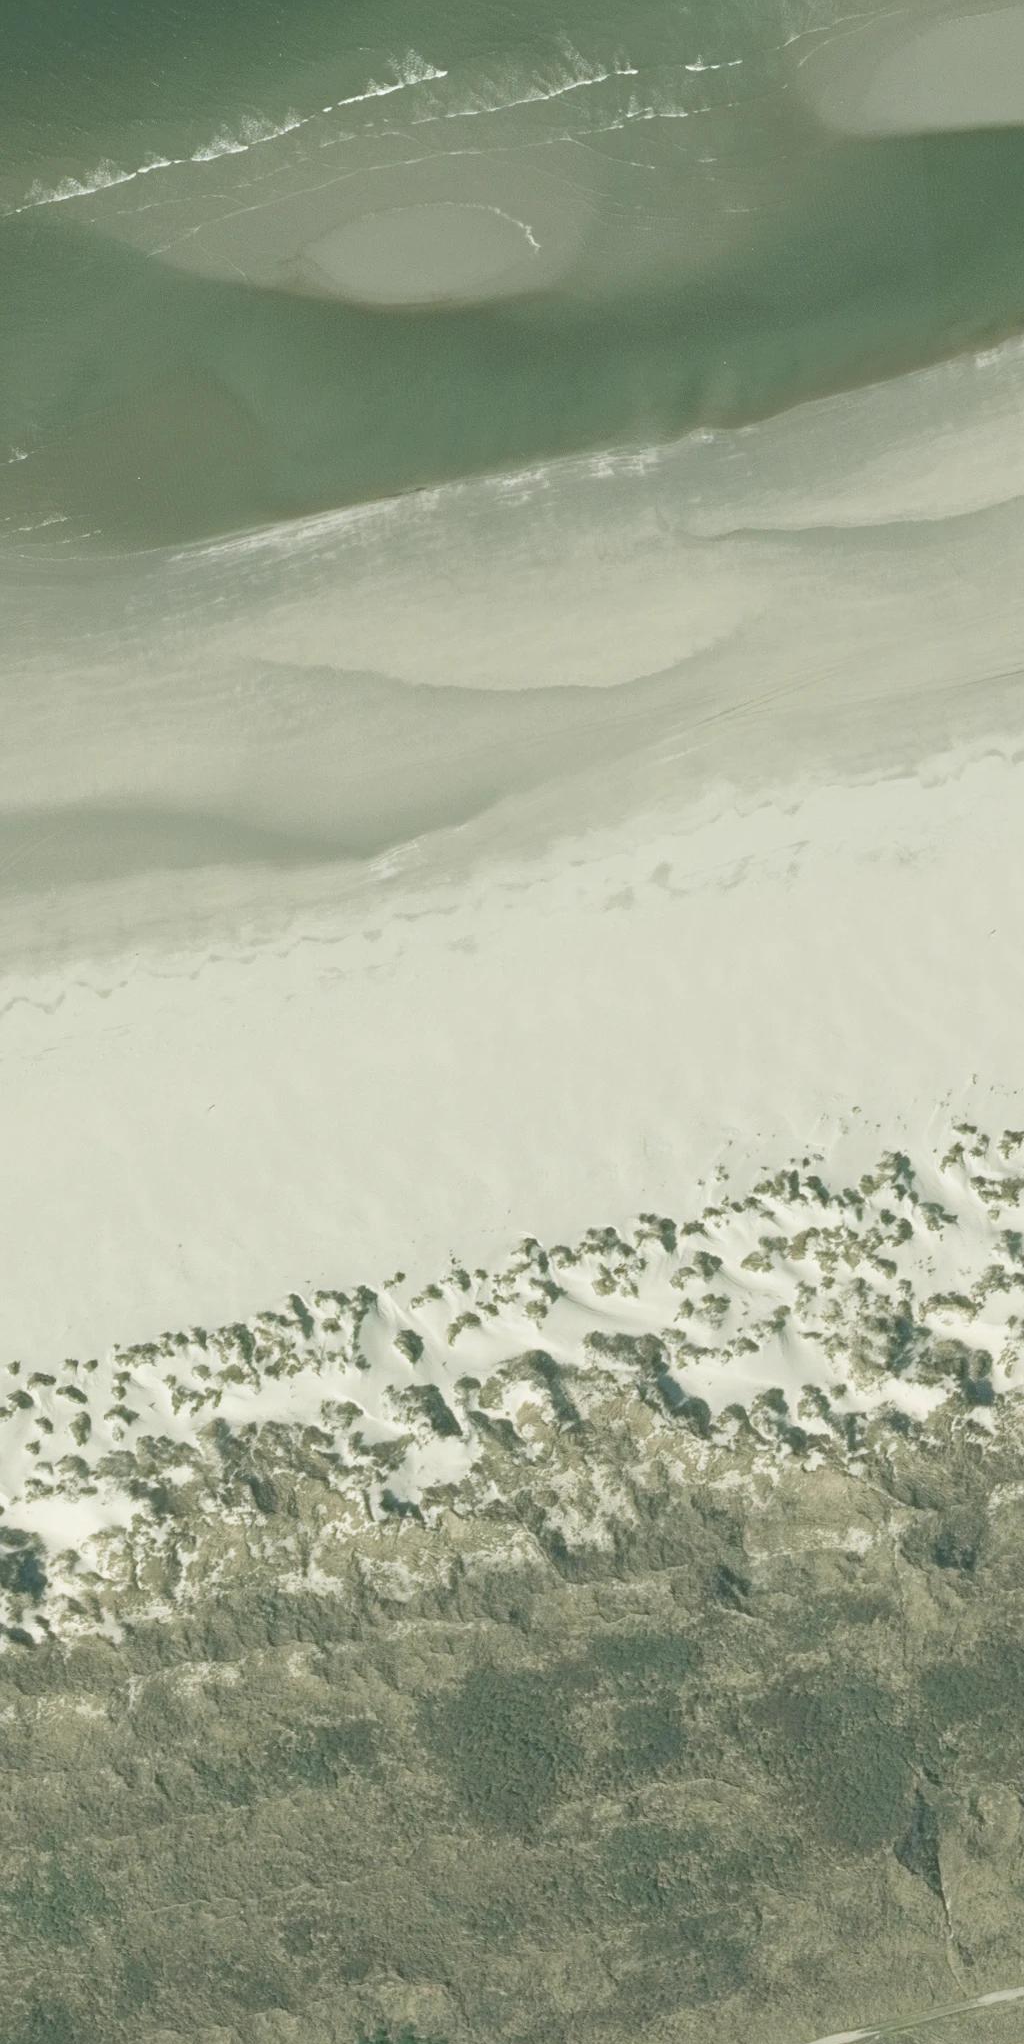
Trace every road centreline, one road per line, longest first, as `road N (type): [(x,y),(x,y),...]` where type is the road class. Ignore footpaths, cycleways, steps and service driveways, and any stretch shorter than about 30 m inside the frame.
road 1 (track): [(834,2043),(1023,1990)]

